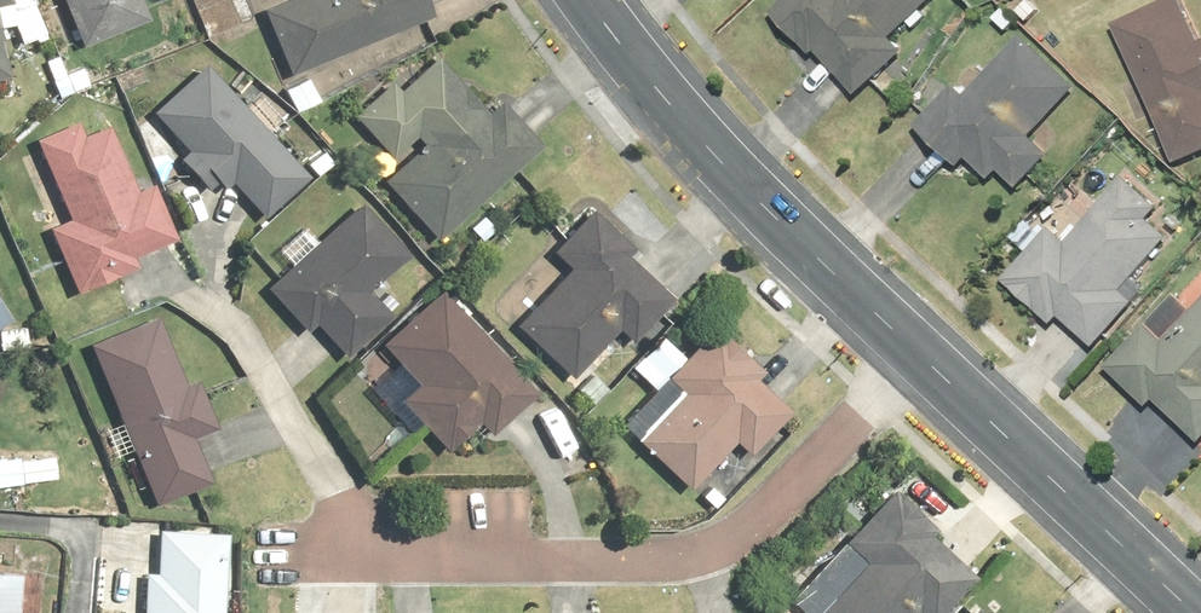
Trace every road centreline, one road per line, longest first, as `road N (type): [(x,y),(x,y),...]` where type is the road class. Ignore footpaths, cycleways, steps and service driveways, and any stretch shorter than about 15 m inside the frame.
road 1 (tertiary): [(589,0),(679,117),(763,203),(1199,612)]

